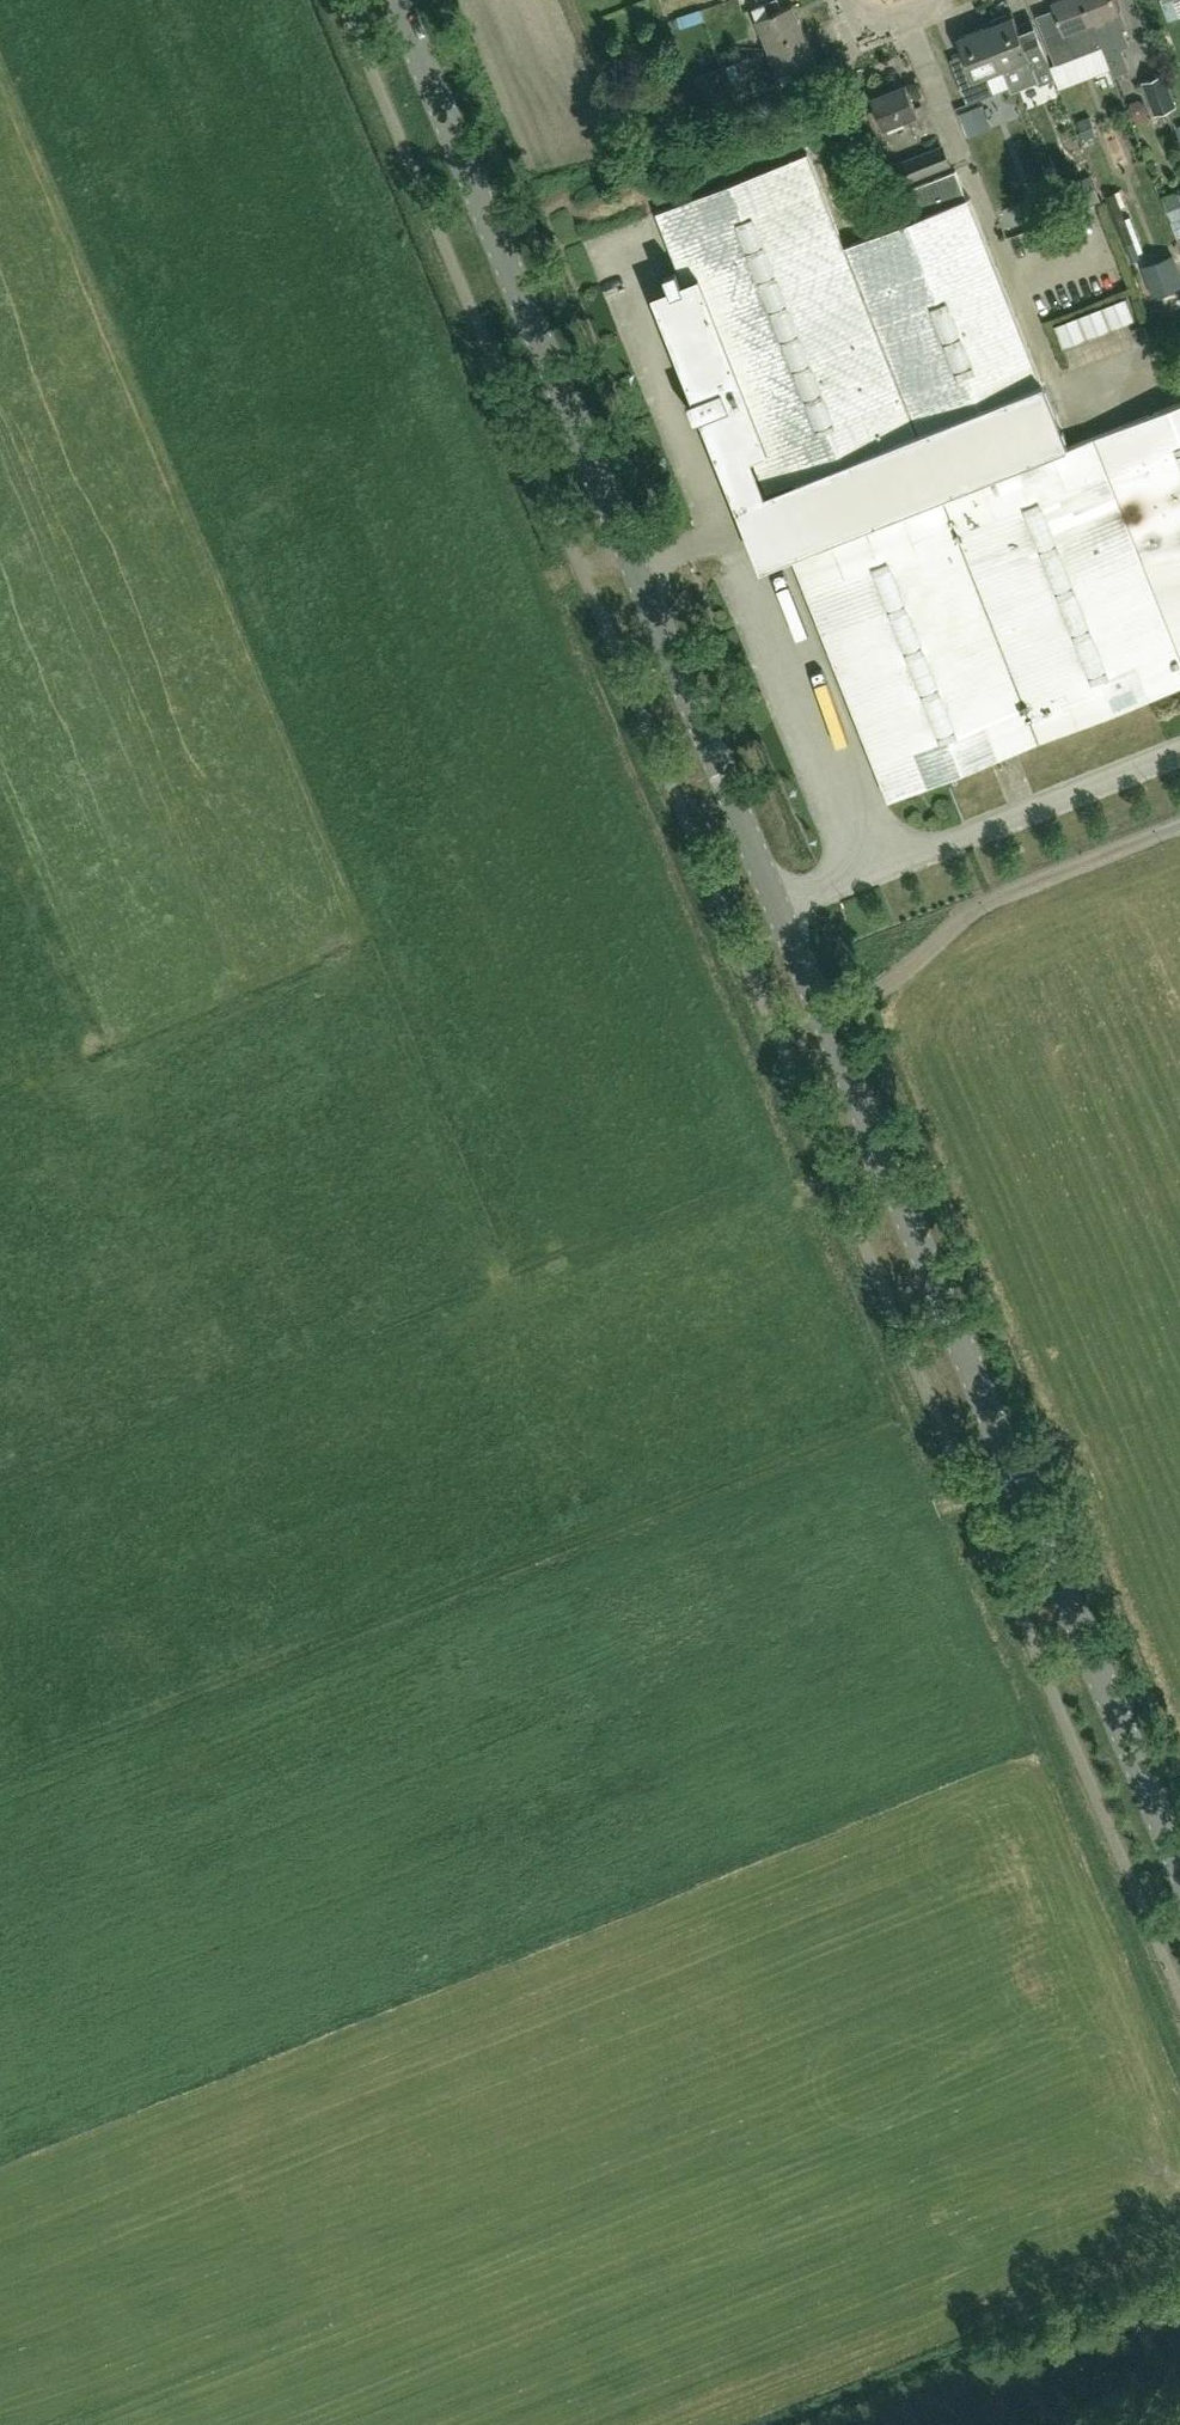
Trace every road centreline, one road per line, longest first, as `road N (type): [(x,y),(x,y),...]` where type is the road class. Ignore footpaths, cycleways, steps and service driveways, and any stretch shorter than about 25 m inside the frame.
road 1 (secondary): [(1179,1865),(398,0)]

